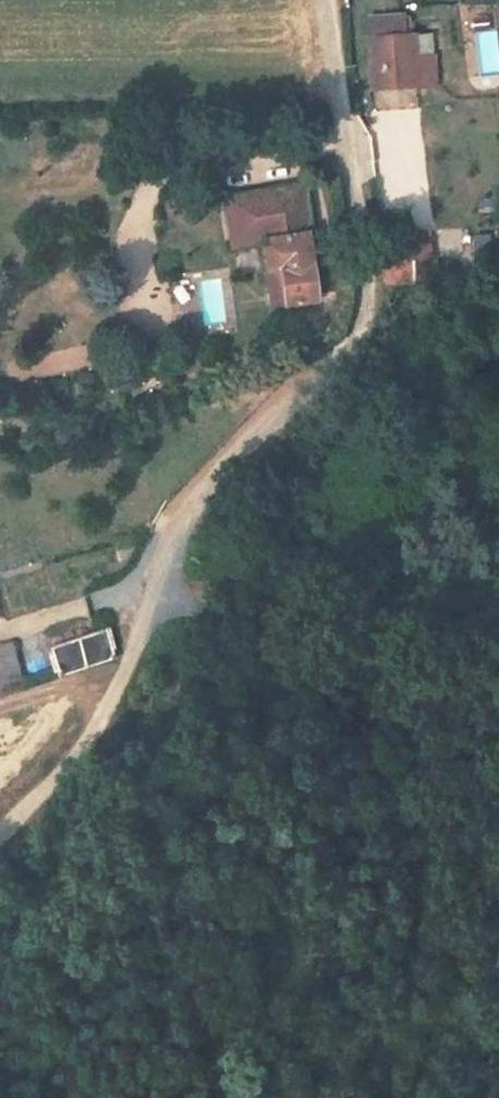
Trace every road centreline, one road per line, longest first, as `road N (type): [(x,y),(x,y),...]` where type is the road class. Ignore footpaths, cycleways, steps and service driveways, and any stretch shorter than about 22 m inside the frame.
road 1 (residential): [(324,0),(361,267),(356,319),(346,348),(204,488),(153,585),(106,717)]
road 2 (track): [(106,717),(0,835)]

